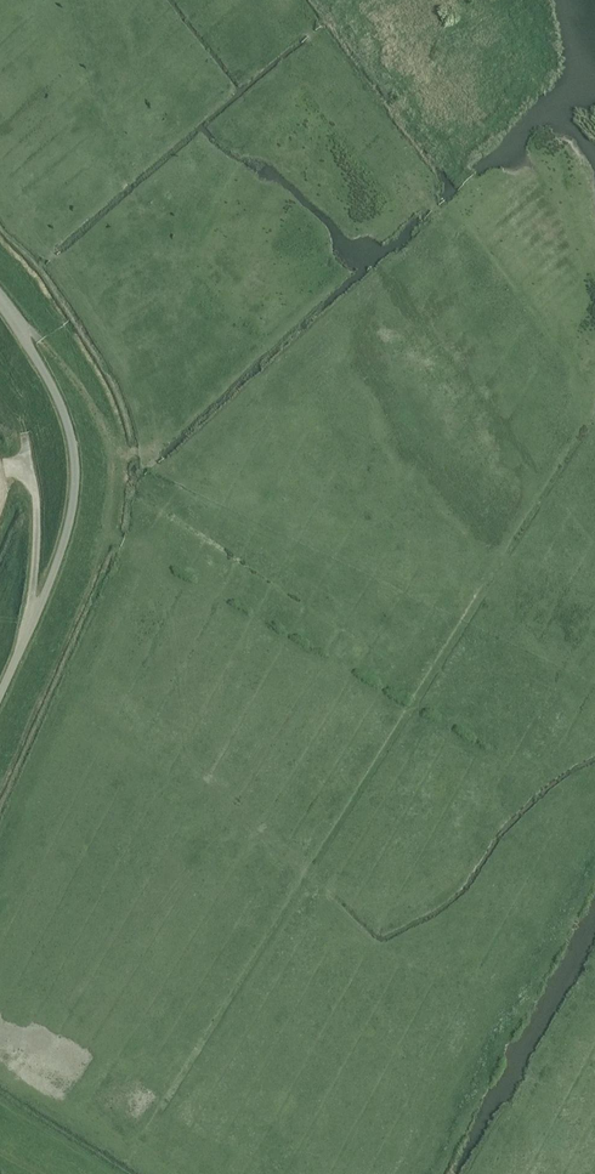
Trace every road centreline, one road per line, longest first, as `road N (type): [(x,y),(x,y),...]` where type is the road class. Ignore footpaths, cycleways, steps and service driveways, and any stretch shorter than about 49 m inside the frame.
road 1 (unclassified): [(0,696),(62,551),(74,467),(55,394),(0,306)]
road 2 (track): [(36,614),(37,516),(27,472),(2,466)]

